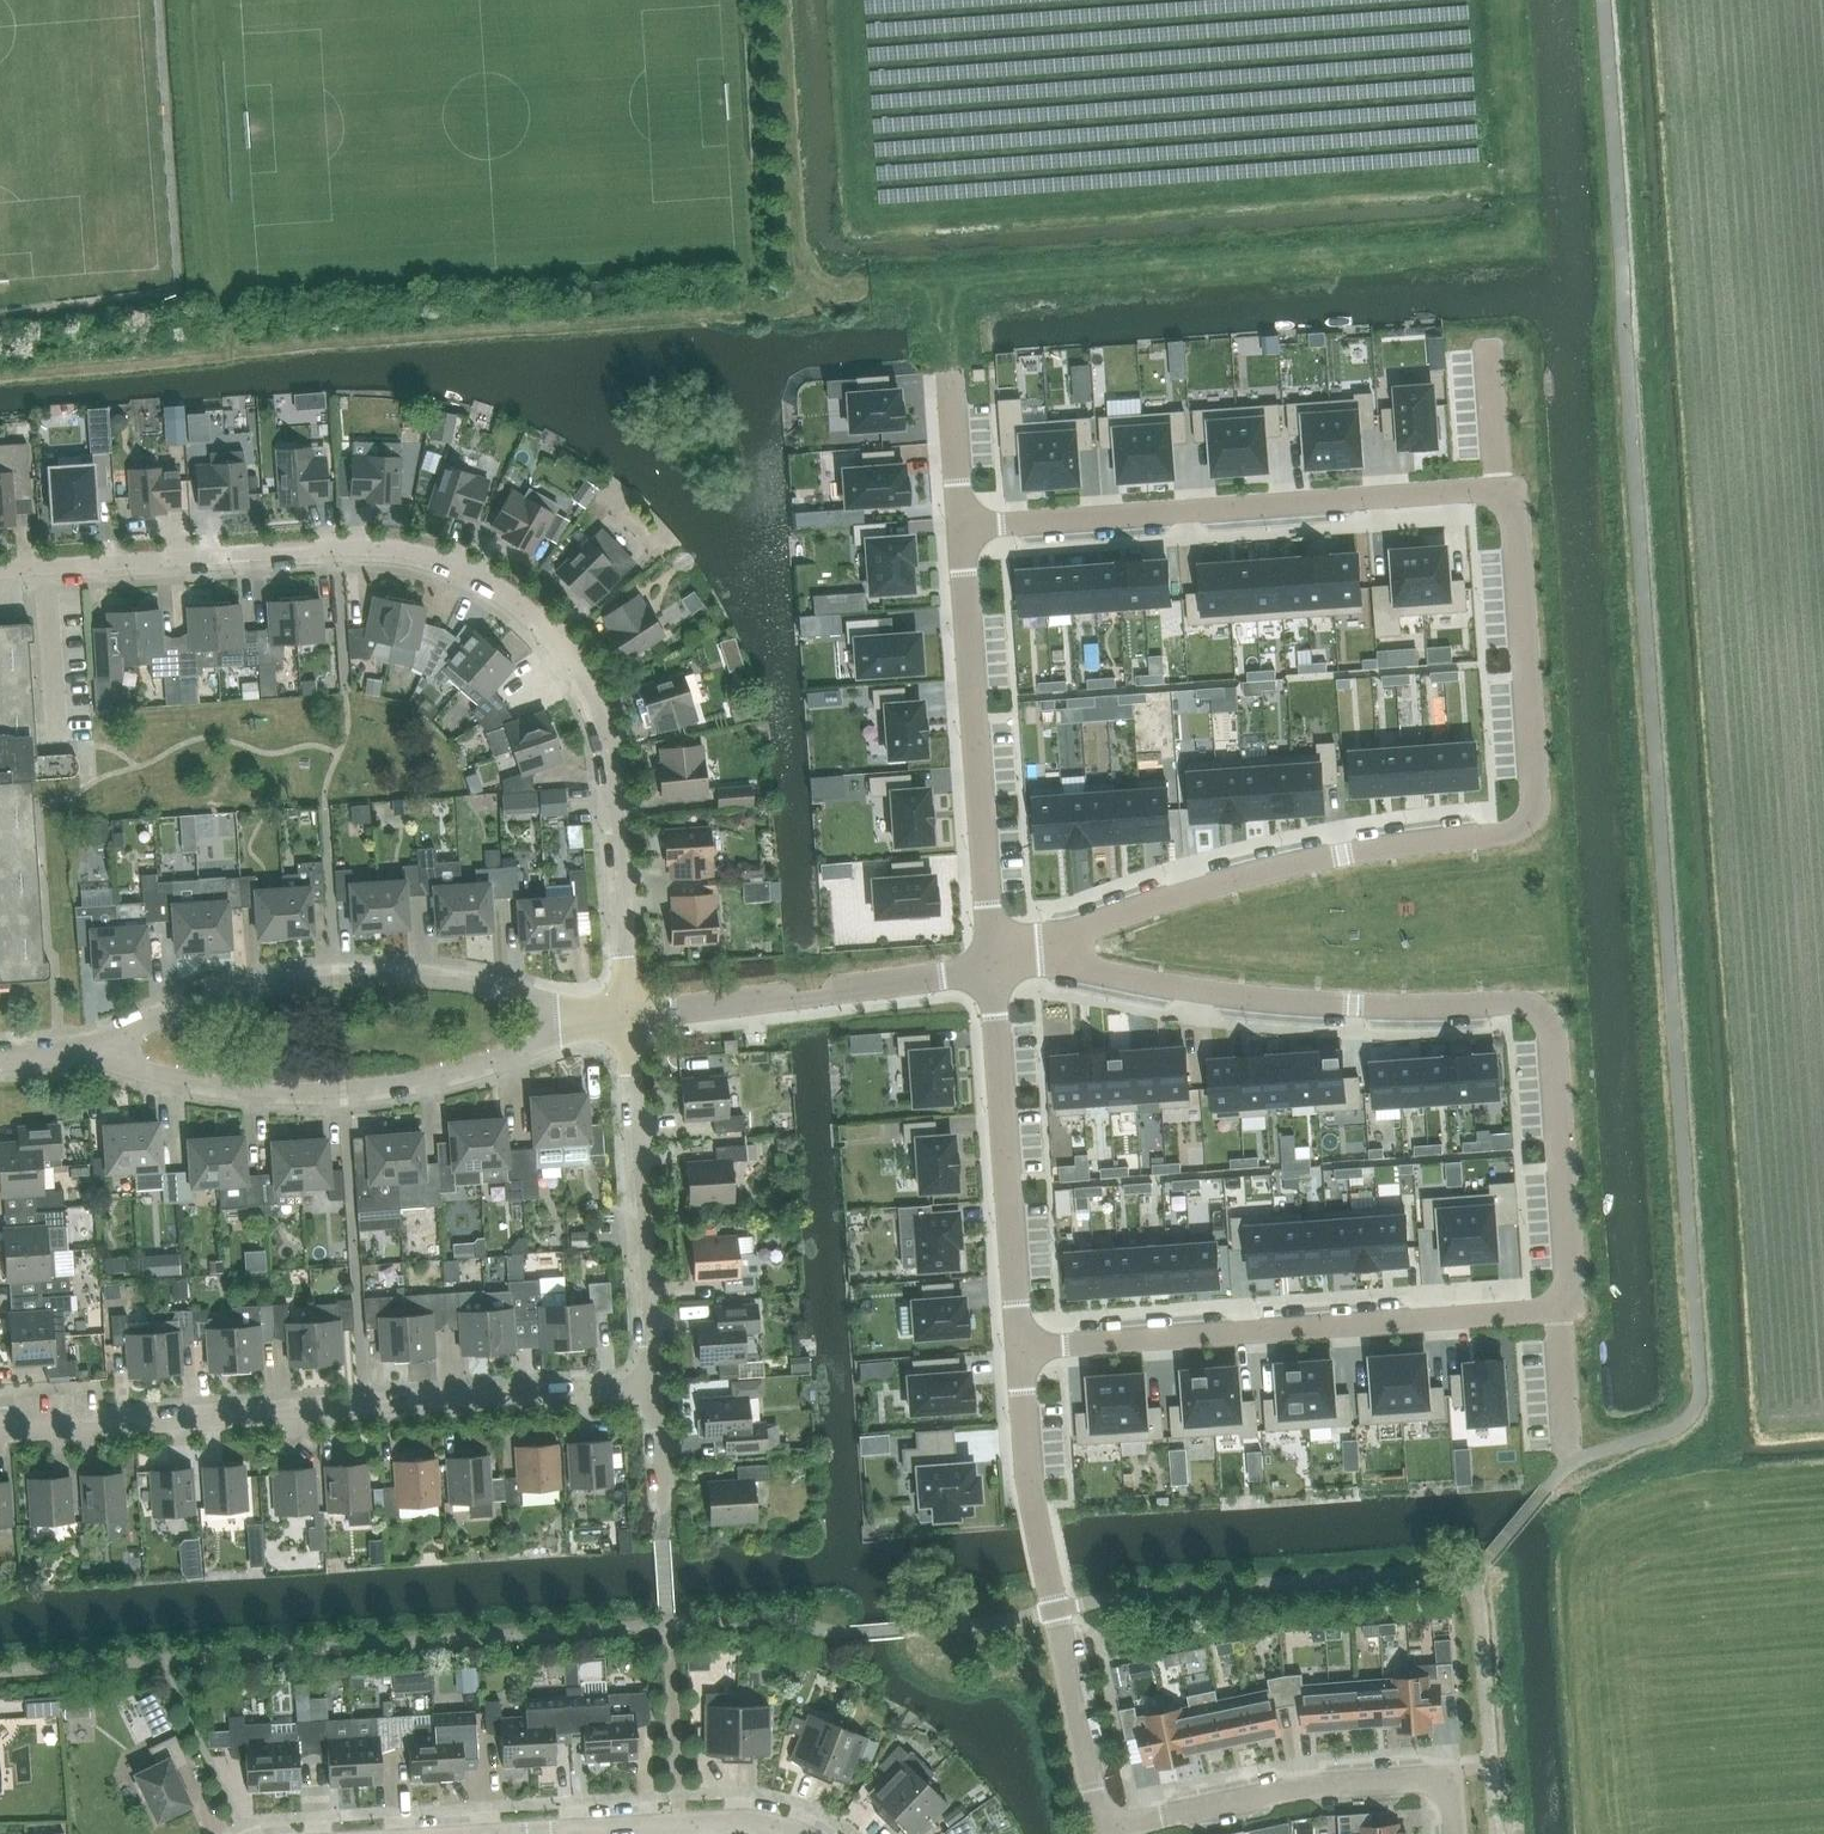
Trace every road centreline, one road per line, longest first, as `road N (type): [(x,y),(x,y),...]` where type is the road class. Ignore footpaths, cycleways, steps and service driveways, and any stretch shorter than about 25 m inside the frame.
road 1 (residential): [(959,524),(1505,492),(1513,508),(1536,789),(1531,814),(1512,830),(1239,877),(1088,925),(991,968)]
road 2 (residential): [(1021,1345),(1559,1304),(1569,1271),(1552,1034),(1546,1015),(1528,1004),(1334,1004),(991,968)]
road 3 (residential): [(0,569),(367,547),(460,566),(515,598),(579,670),(605,731),(627,1016)]
road 4 (residential): [(651,1388),(0,1430)]
road 5 (residential): [(579,1020),(451,981),(321,979),(203,1002),(80,1053)]
road 6 (residential): [(80,1053),(190,1084),(349,1093),(448,1077),(579,1020)]
road 7 (residential): [(959,524),(991,968)]
road 8 (residential): [(1103,1832),(1279,1793),(1437,1779),(1450,1788),(1453,1833)]
road 9 (residential): [(991,968),(1021,1345)]
road 10 (residential): [(651,1388),(627,1016)]
road 11 (residential): [(627,1016),(991,968)]
road 12 (residential): [(1021,1345),(1035,1513),(1057,1610)]
road 13 (residential): [(522,1833),(770,1823)]
road 14 (residential): [(1103,1832),(1057,1610)]
road 15 (residential): [(948,378),(959,524)]

